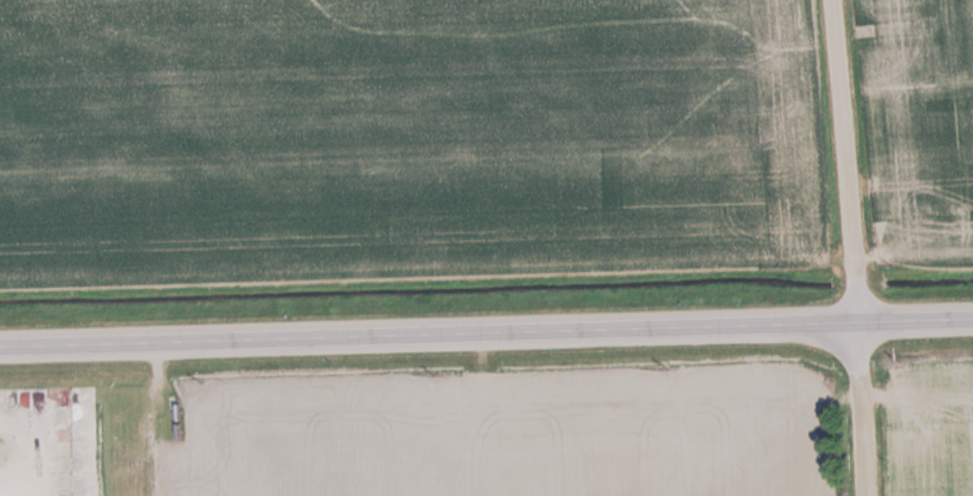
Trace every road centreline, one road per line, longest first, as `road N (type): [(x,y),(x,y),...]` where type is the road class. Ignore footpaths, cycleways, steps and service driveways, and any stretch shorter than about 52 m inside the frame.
road 1 (primary): [(0,345),(972,316)]
road 2 (residential): [(858,320),(826,0)]
road 3 (residential): [(864,495),(858,320)]

